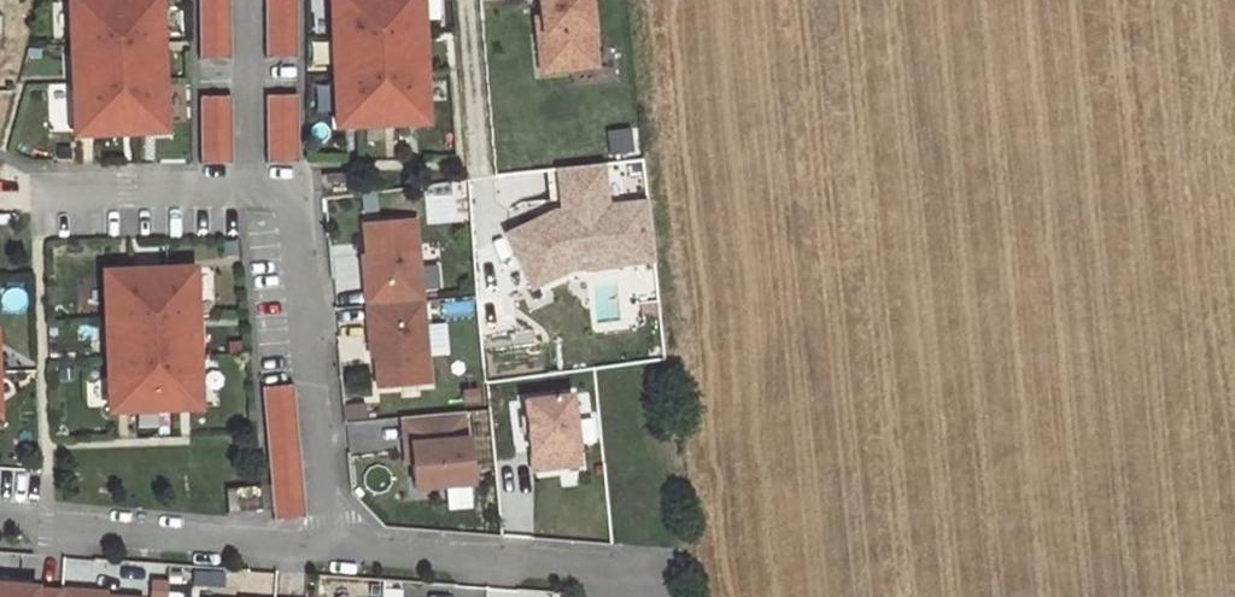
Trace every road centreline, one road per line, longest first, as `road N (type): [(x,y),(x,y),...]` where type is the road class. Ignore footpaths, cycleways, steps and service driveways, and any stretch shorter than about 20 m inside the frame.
road 1 (residential): [(50,191),(301,186),(335,548)]
road 2 (residential): [(0,524),(335,548)]
road 3 (residential): [(335,548),(632,571)]

